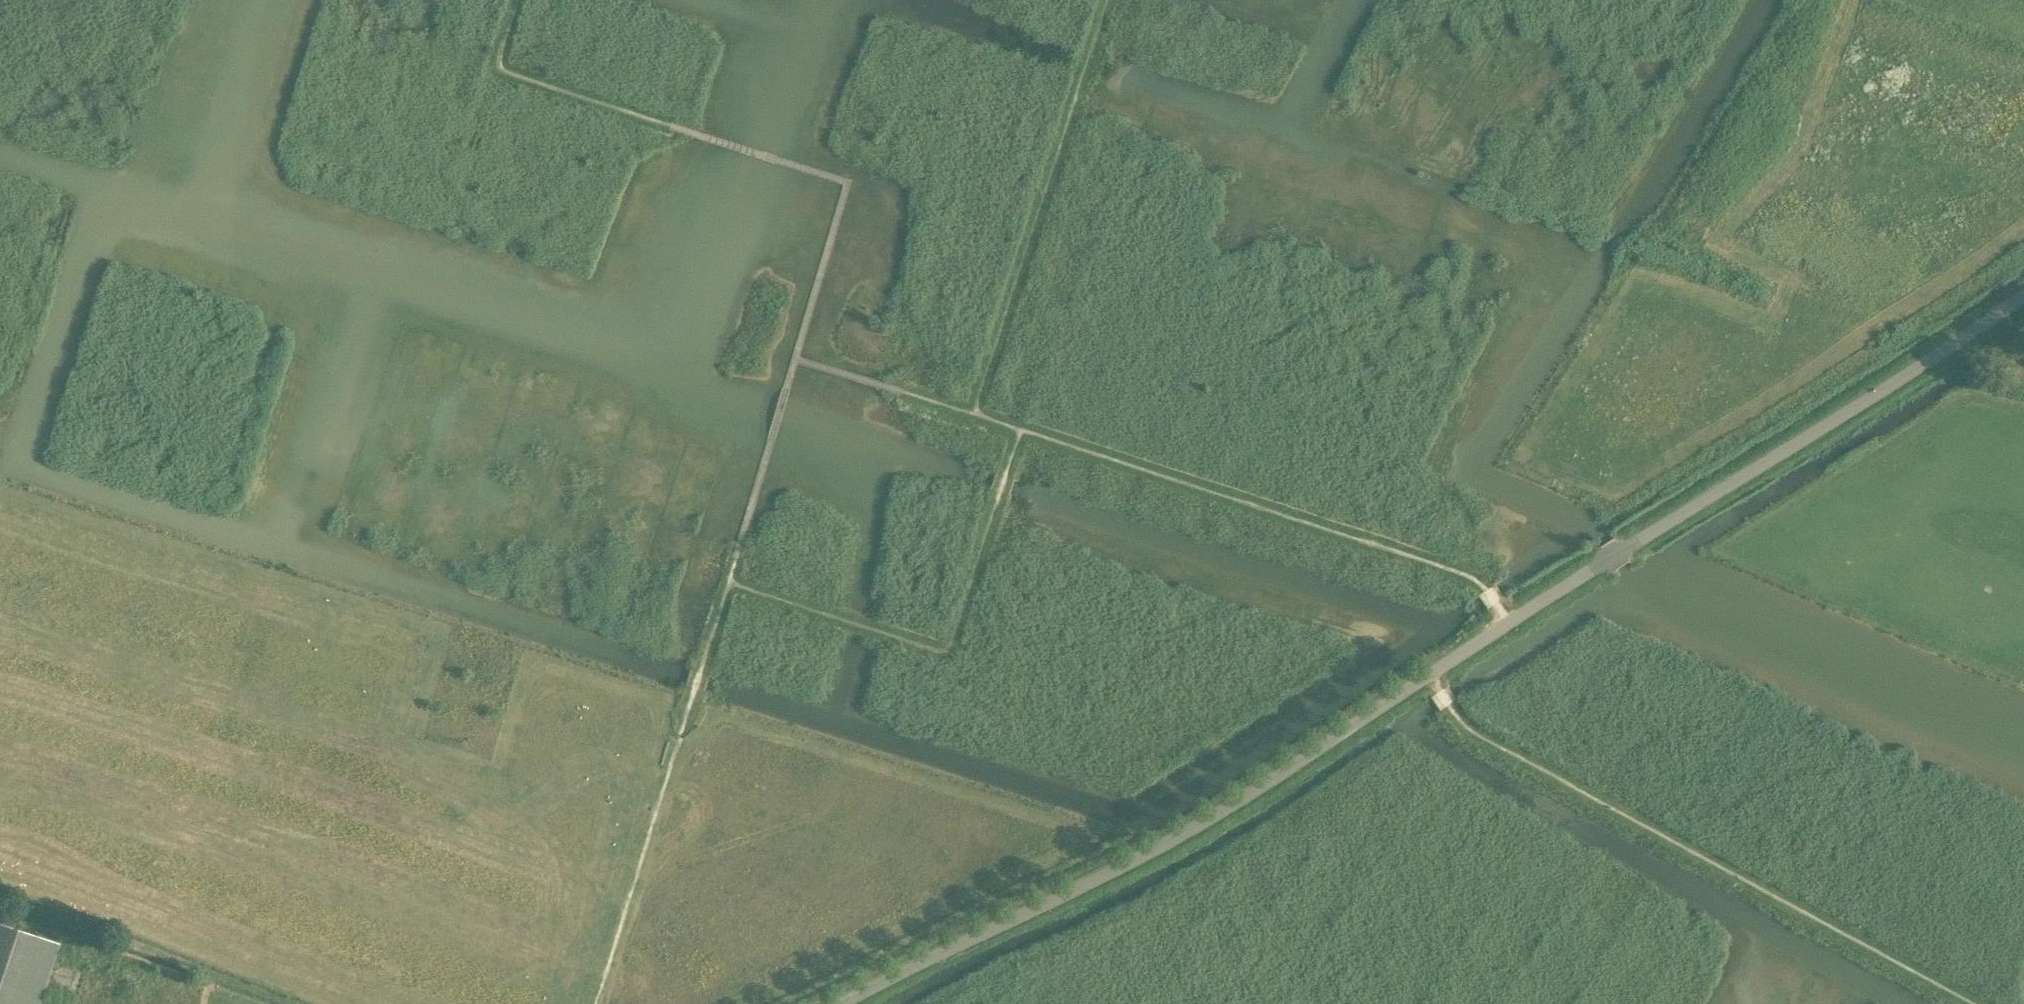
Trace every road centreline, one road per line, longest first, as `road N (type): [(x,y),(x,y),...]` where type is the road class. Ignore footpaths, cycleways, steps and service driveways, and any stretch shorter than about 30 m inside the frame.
road 1 (unclassified): [(847,1003),(1197,832),(1511,621),(2023,296)]

